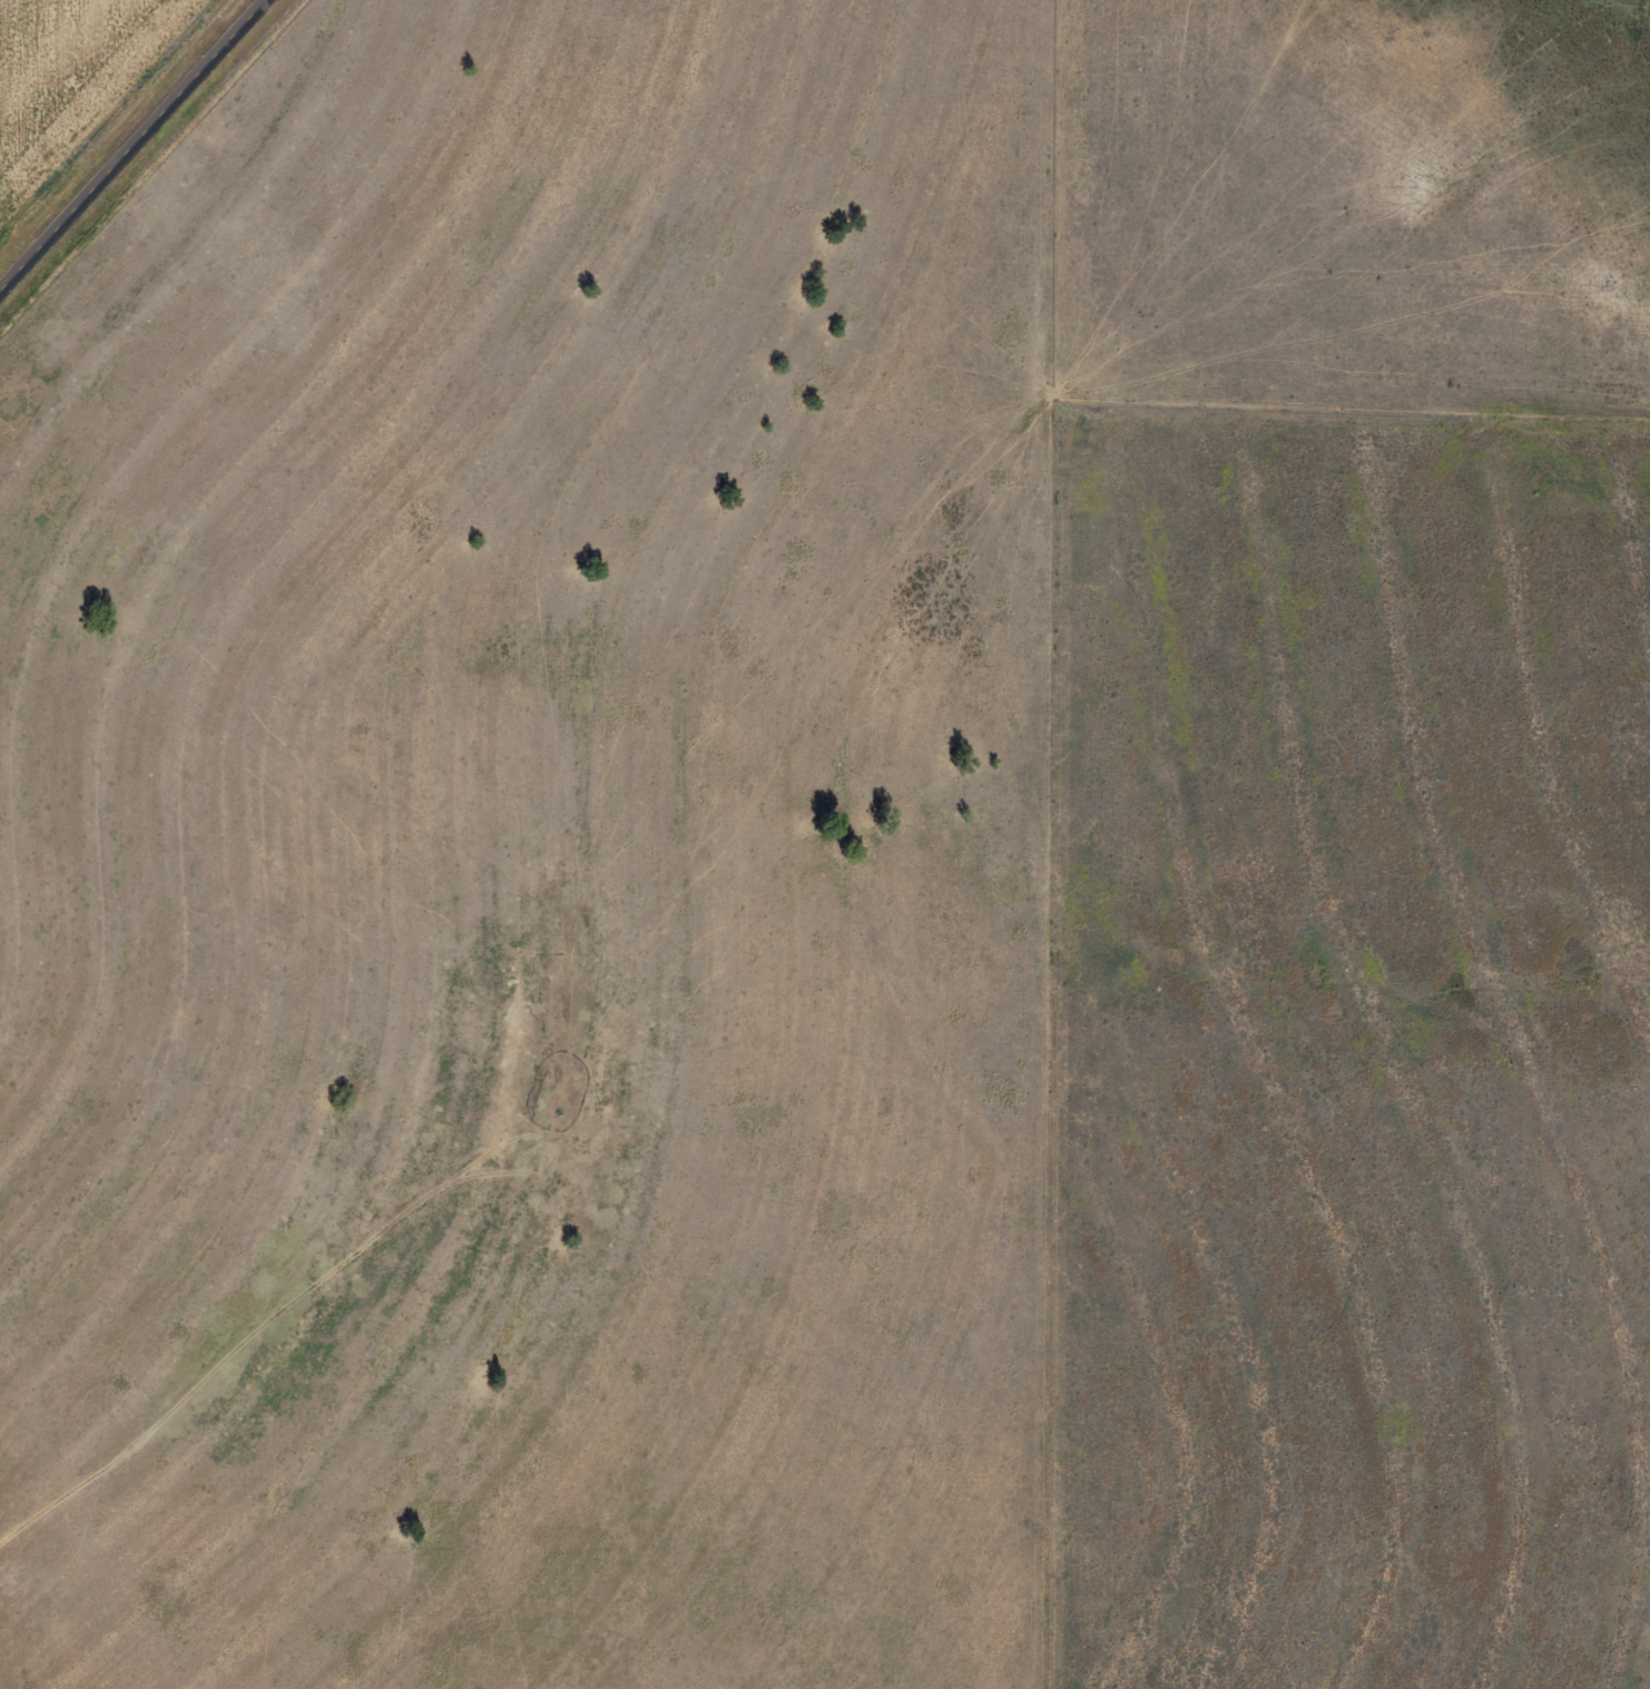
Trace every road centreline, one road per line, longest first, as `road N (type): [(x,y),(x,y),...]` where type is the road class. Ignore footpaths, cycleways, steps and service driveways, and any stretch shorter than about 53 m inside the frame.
road 1 (secondary): [(0,300),(276,0)]

